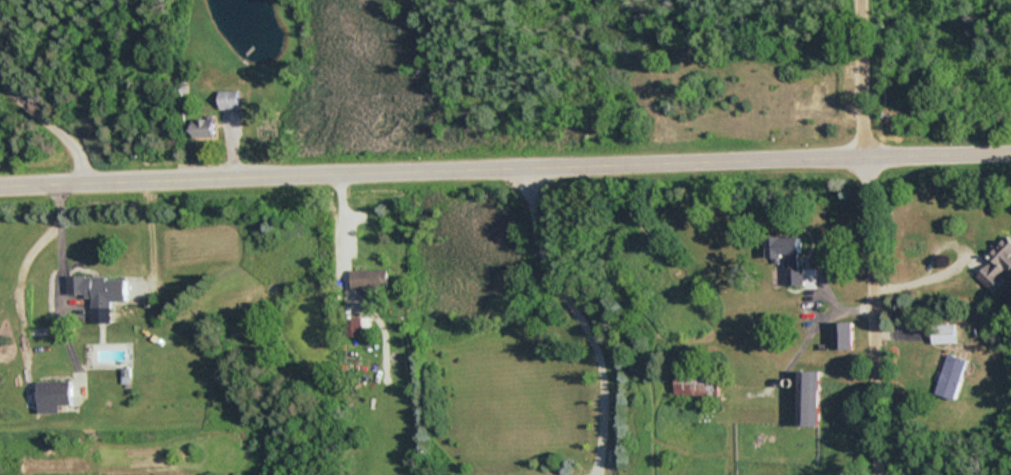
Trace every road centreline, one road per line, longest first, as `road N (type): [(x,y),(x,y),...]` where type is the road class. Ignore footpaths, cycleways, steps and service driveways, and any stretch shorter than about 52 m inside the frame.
road 1 (tertiary): [(0,185),(1010,152)]
road 2 (residential): [(866,0),(886,474)]

